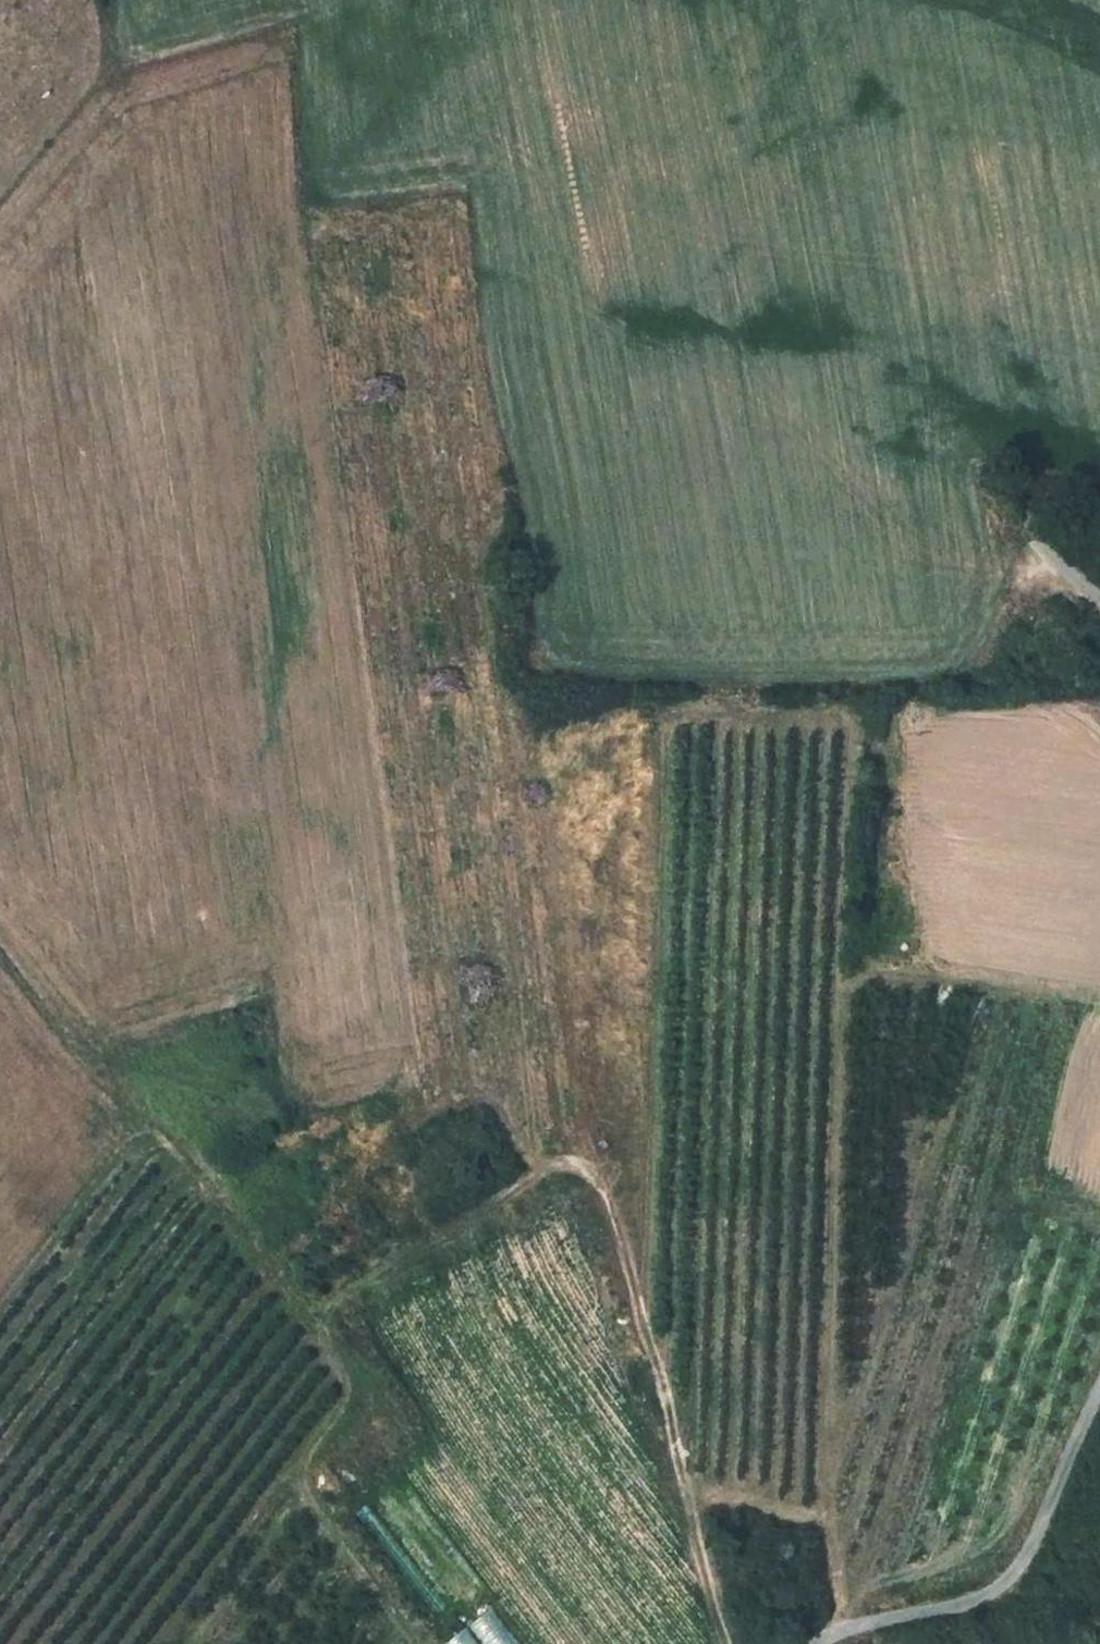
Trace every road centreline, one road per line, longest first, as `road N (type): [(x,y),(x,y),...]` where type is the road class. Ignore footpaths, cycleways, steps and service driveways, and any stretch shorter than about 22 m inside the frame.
road 1 (residential): [(836,1643),(993,1597),(1026,1560),(1099,1397)]

